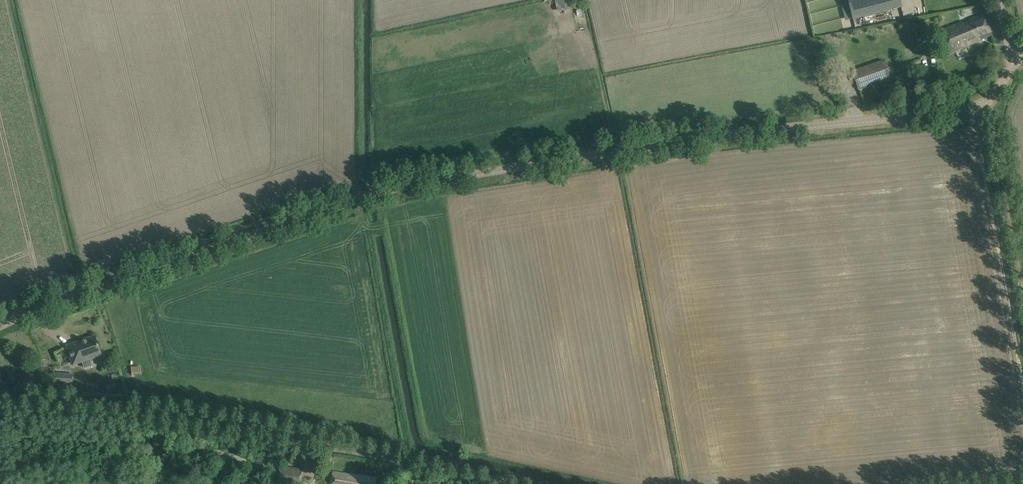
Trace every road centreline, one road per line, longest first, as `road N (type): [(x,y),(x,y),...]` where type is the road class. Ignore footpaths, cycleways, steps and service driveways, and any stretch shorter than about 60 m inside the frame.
road 1 (unclassified): [(0,327),(385,190),(982,109),(1017,62)]
road 2 (track): [(519,483),(147,407),(0,400)]
road 3 (track): [(1022,339),(982,109)]

